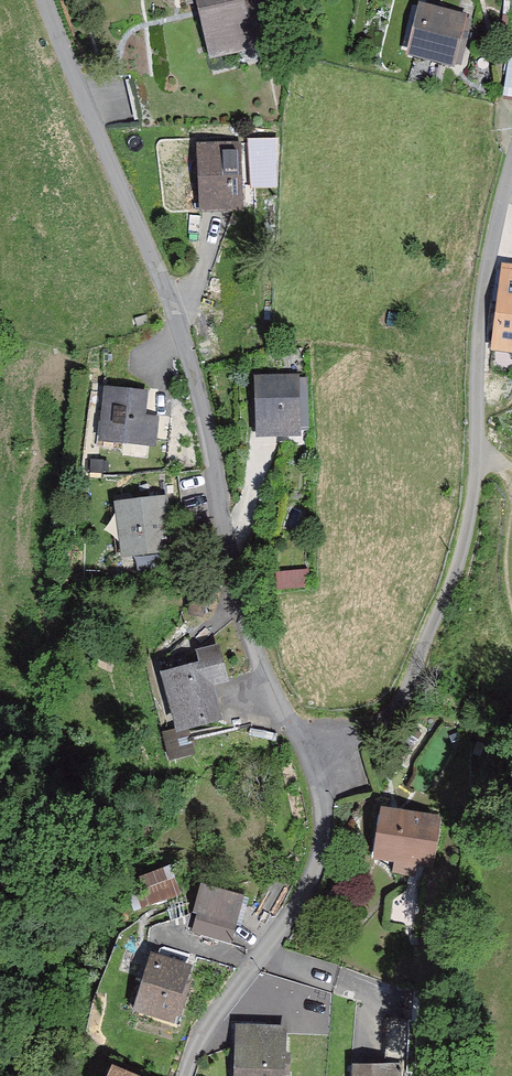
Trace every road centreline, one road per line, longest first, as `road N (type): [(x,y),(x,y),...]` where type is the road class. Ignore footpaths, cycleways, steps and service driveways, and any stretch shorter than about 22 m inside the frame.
road 1 (unclassified): [(55,0),(184,345),(229,600),(298,725),(320,853),(194,1075)]

